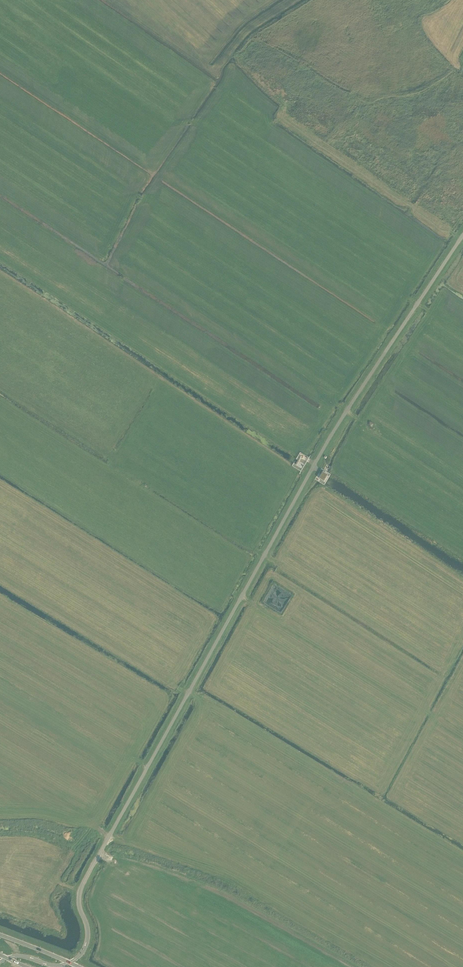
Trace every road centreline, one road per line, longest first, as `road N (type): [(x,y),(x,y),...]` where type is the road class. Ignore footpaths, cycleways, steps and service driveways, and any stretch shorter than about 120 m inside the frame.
road 1 (unclassified): [(462,235),(326,443),(84,882),(79,902),(88,938),(70,962)]

